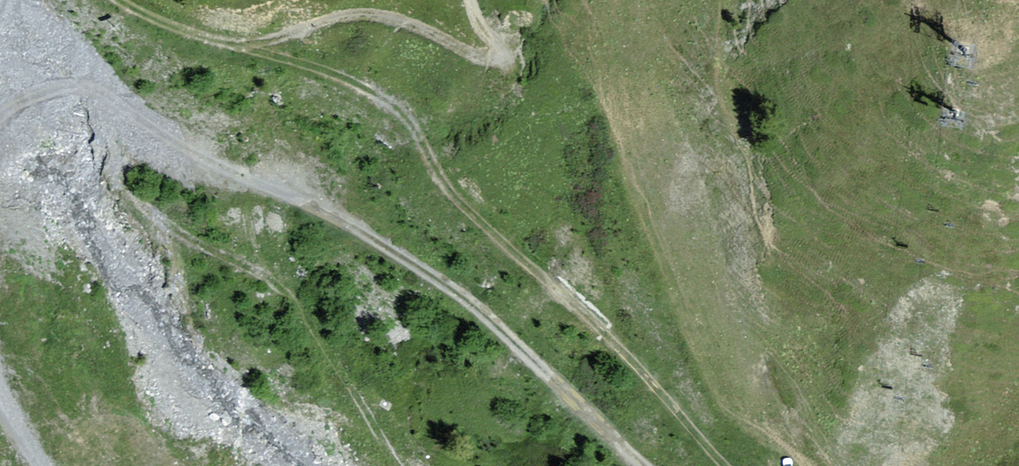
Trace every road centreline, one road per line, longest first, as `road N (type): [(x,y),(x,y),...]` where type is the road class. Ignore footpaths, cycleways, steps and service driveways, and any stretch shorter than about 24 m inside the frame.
road 1 (track): [(112,0),(349,83),(403,114),(464,207),(609,333),(718,465)]
road 2 (track): [(623,465),(556,393),(455,305),(308,202),(53,114)]
road 3 (track): [(267,55),(314,23),(369,15),(494,63),(495,47),(469,0)]
road 4 (track): [(8,0),(53,114)]

